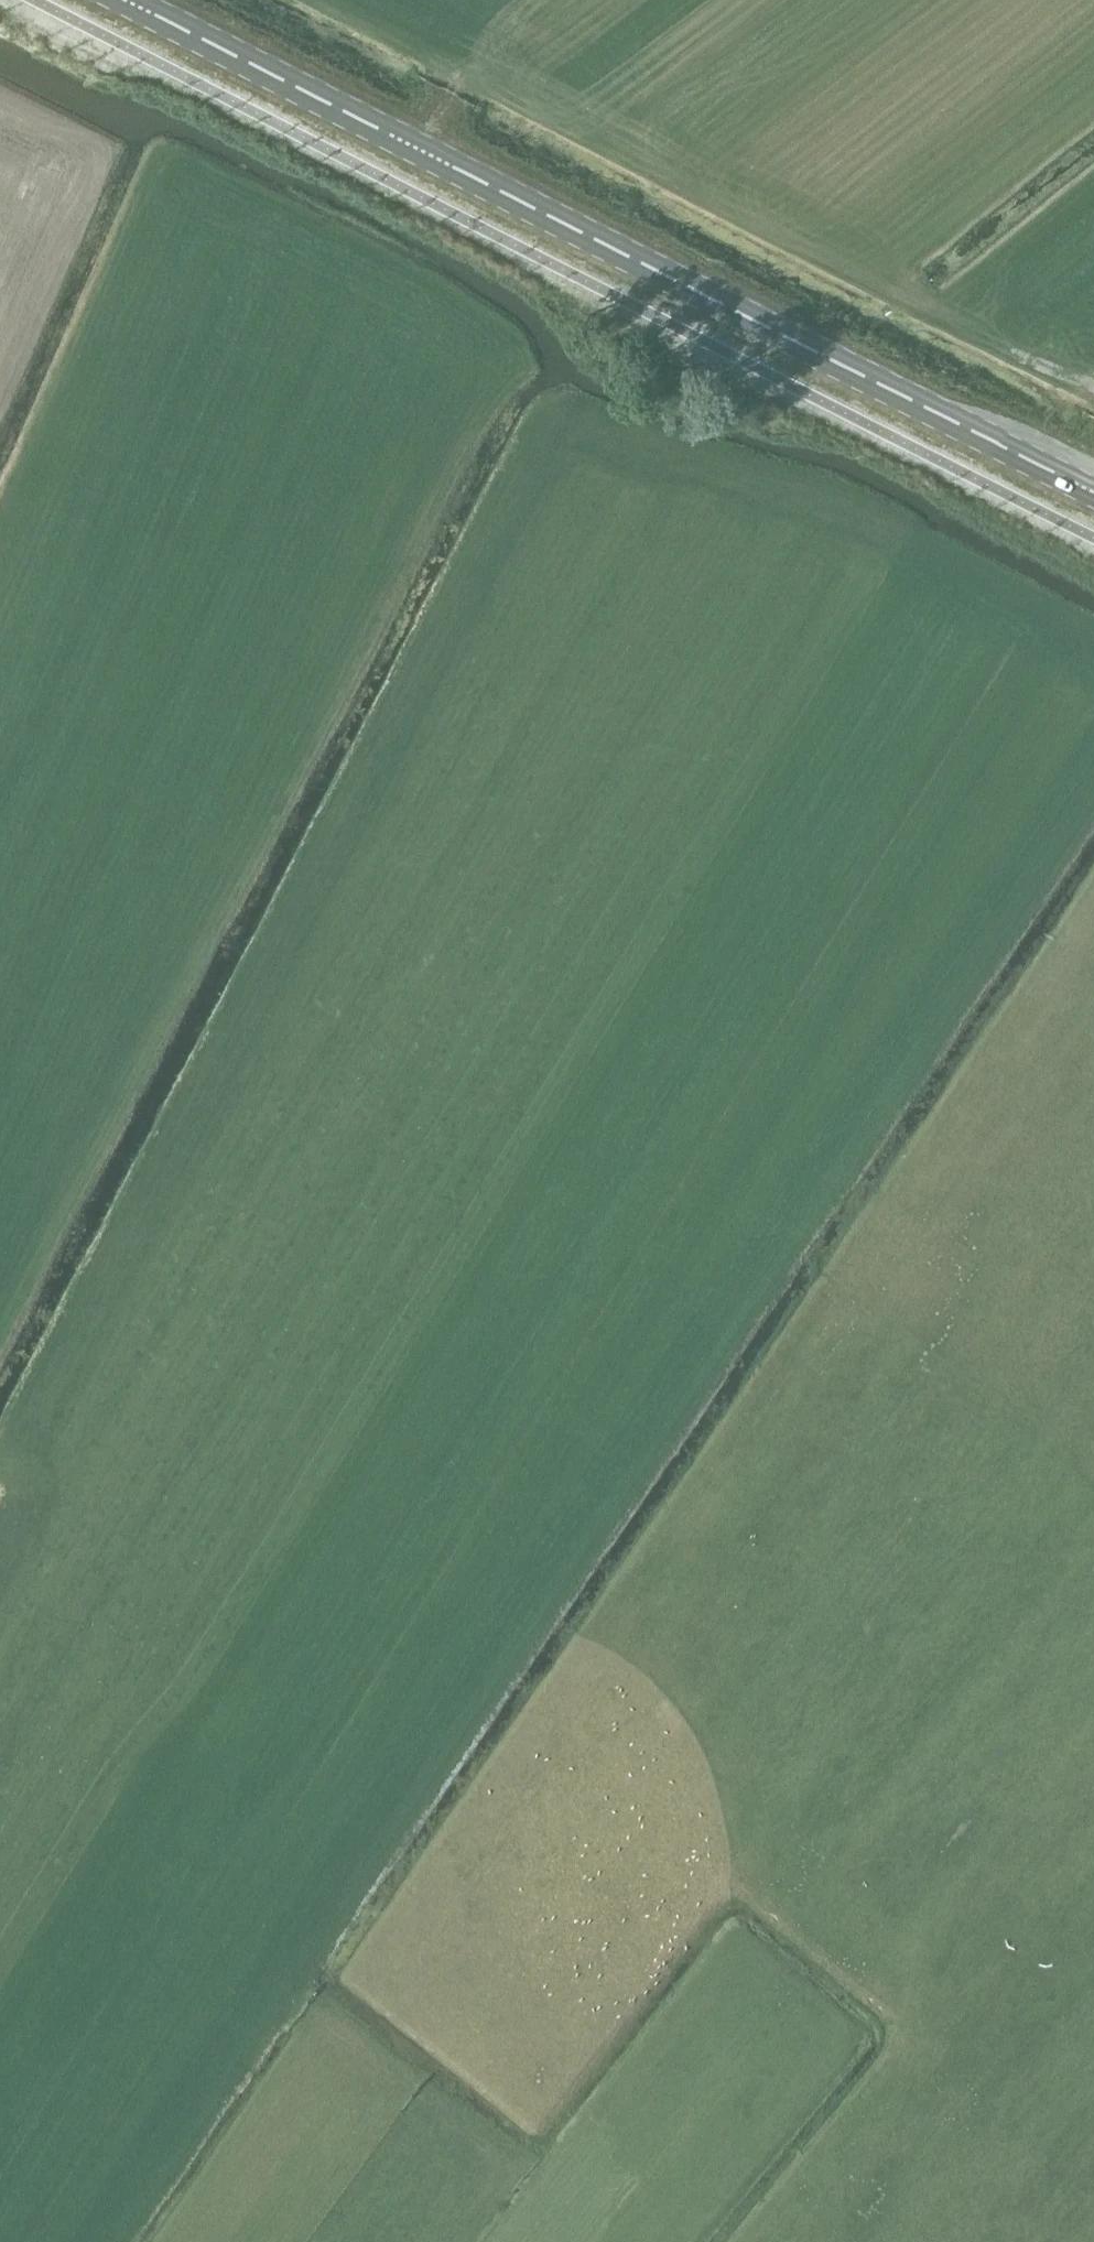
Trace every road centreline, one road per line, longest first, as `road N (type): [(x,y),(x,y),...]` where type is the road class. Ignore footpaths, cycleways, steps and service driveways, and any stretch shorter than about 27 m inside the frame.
road 1 (primary): [(1093,492),(125,0)]

